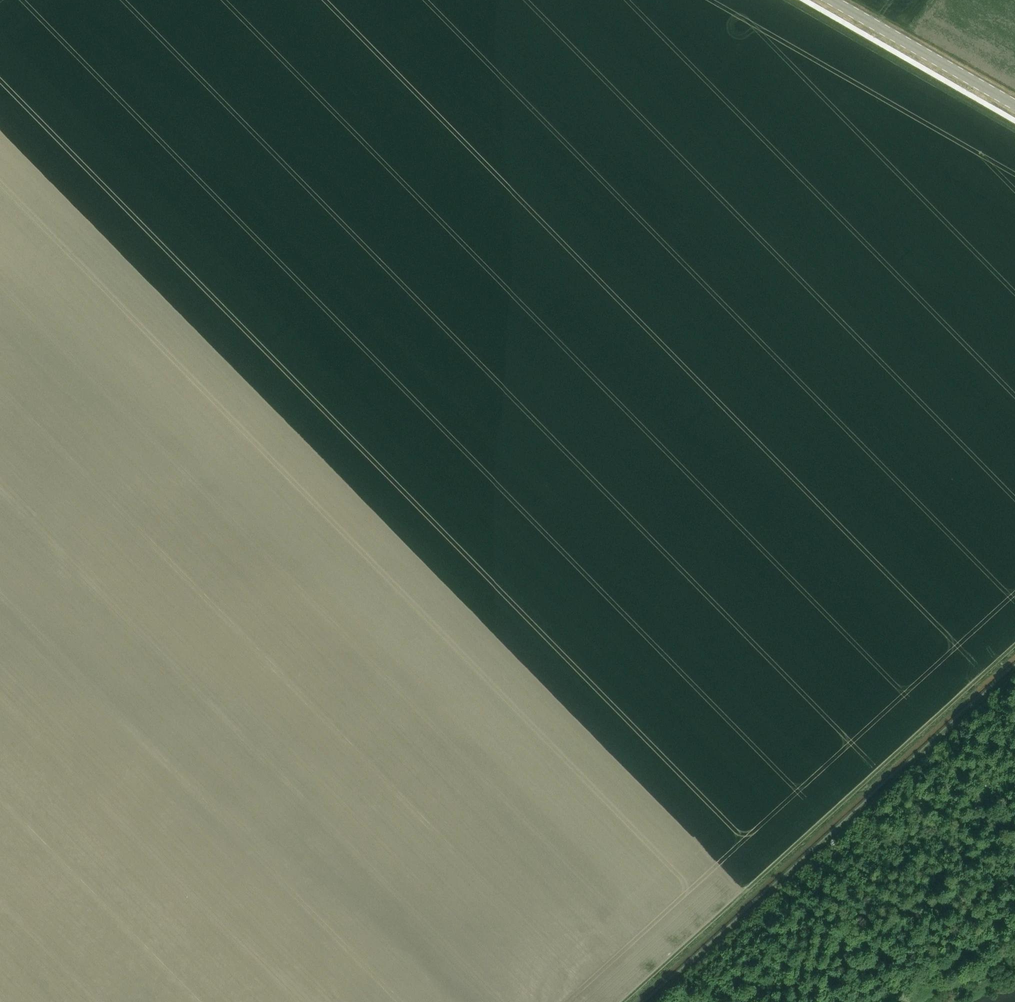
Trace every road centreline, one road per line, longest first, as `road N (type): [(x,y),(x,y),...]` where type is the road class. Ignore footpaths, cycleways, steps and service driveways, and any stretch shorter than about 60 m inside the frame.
road 1 (secondary): [(1014,105),(833,0)]

